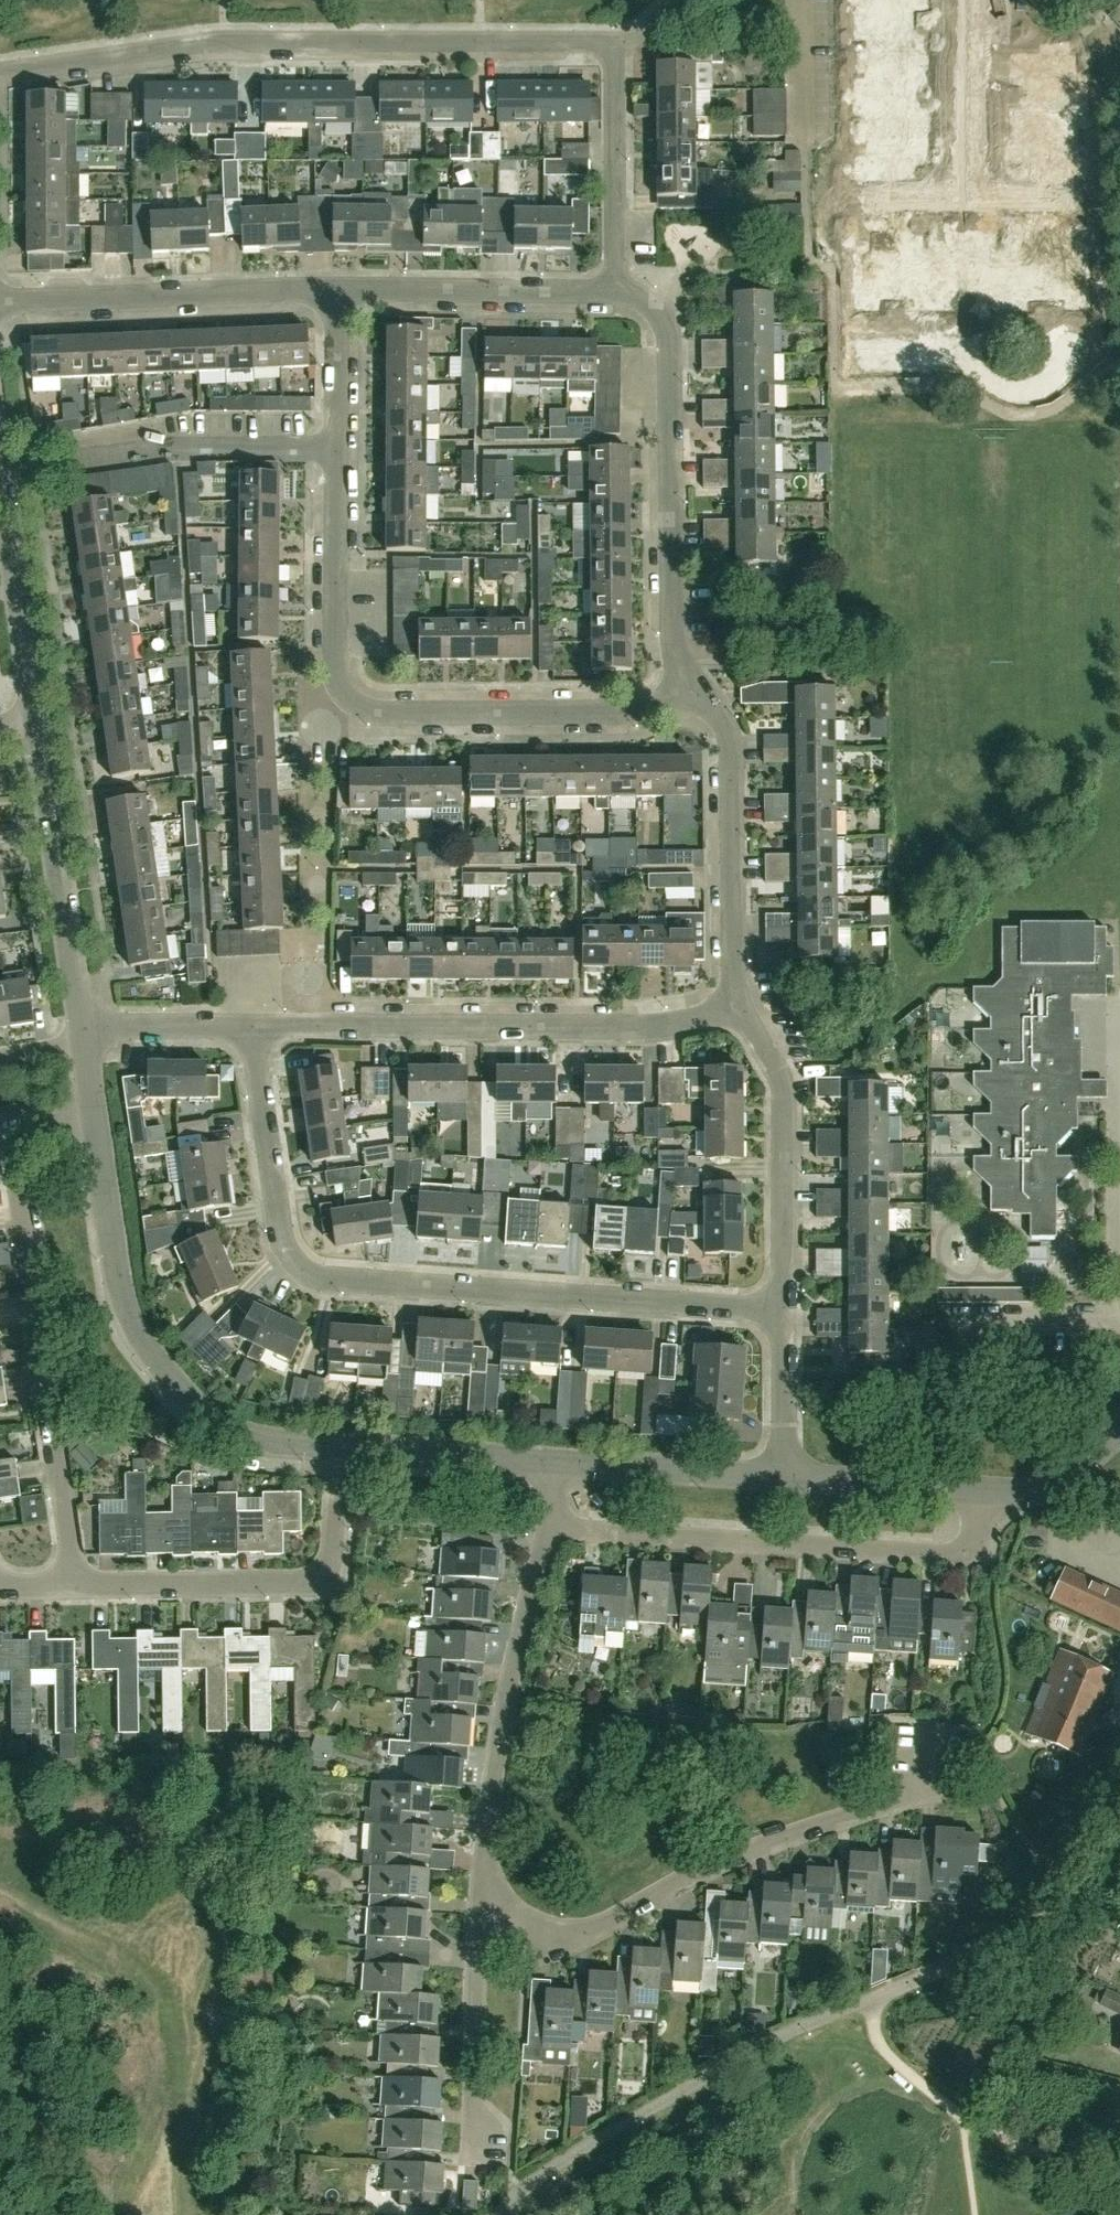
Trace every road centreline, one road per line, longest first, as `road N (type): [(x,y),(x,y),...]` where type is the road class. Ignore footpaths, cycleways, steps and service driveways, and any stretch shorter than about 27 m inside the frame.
road 1 (residential): [(616,287),(610,39),(215,46),(0,71)]
road 2 (residential): [(783,1314),(297,1265),(275,1246),(263,1212),(256,1032)]
road 3 (residential): [(696,684),(646,711),(379,721),(361,713),(336,682),(338,446)]
road 4 (residential): [(71,1589),(12,1132),(22,1118),(91,1109)]
road 5 (residential): [(256,1032),(650,1027),(740,1001)]
road 6 (residential): [(344,1455),(215,1429),(148,1362),(116,1288),(91,1109)]
road 7 (residential): [(777,1478),(344,1455)]
road 8 (residential): [(616,287),(647,305),(659,328),(669,627),(696,684)]
road 9 (residential): [(71,1589),(309,1584),(333,1554),(344,1455)]
road 10 (residential): [(1119,1432),(1068,1477),(1018,1496),(777,1478)]
road 11 (residential): [(0,308),(342,298)]
road 12 (residential): [(696,684),(709,700),(726,767),(740,1001)]
road 13 (residential): [(740,1001),(770,1064),(779,1118),(783,1314)]
road 14 (residential): [(84,1037),(30,726)]
road 15 (residential): [(342,298),(616,287)]
road 16 (unclassified): [(85,453),(167,443),(338,446)]
road 17 (residential): [(30,726),(0,503)]
road 18 (residential): [(84,1037),(256,1032)]
road 19 (residential): [(783,1314),(777,1478)]
road 20 (residential): [(338,446),(342,298)]

